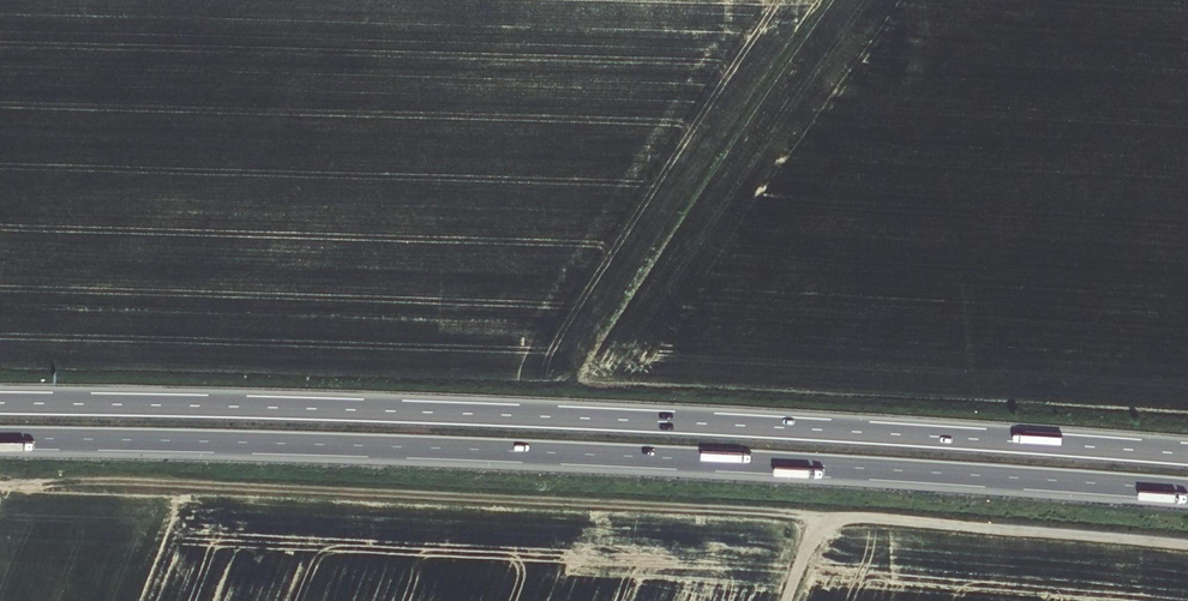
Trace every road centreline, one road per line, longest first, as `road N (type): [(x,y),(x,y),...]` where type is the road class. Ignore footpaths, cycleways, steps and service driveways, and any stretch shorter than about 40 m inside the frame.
road 1 (track): [(1187,543),(0,486)]
road 2 (motorway): [(0,438),(629,456),(1187,490)]
road 3 (motorway): [(1187,454),(586,418),(0,403)]

